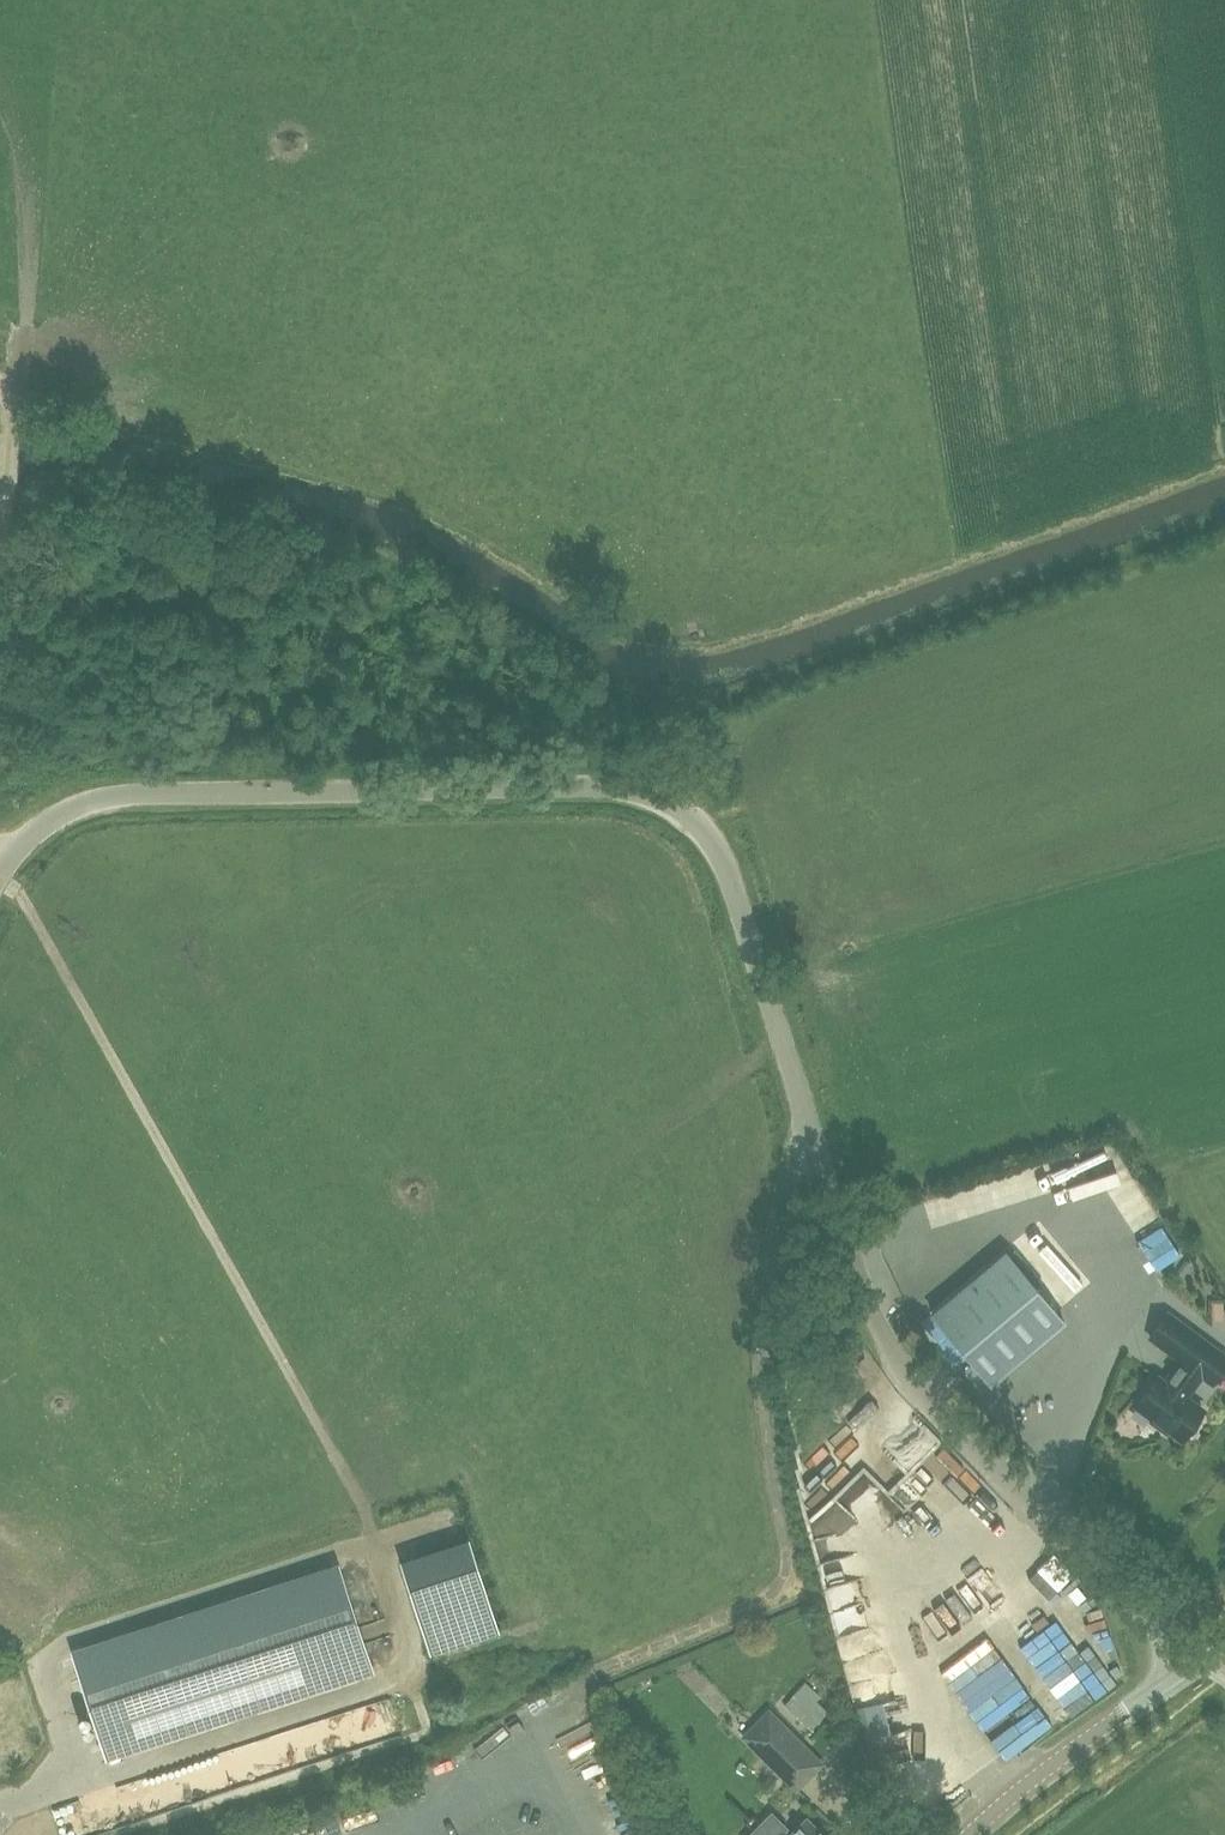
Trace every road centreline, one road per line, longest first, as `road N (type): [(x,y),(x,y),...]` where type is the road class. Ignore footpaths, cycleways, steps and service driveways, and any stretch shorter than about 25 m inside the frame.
road 1 (unclassified): [(10,859),(63,810),(117,794),(622,785),(671,805),(730,869),(818,1165),(893,1347),(1189,1670)]
road 2 (track): [(692,820),(707,797),(697,706),(1224,518)]
road 3 (tertiary): [(972,1834),(1079,1743),(1189,1670)]

